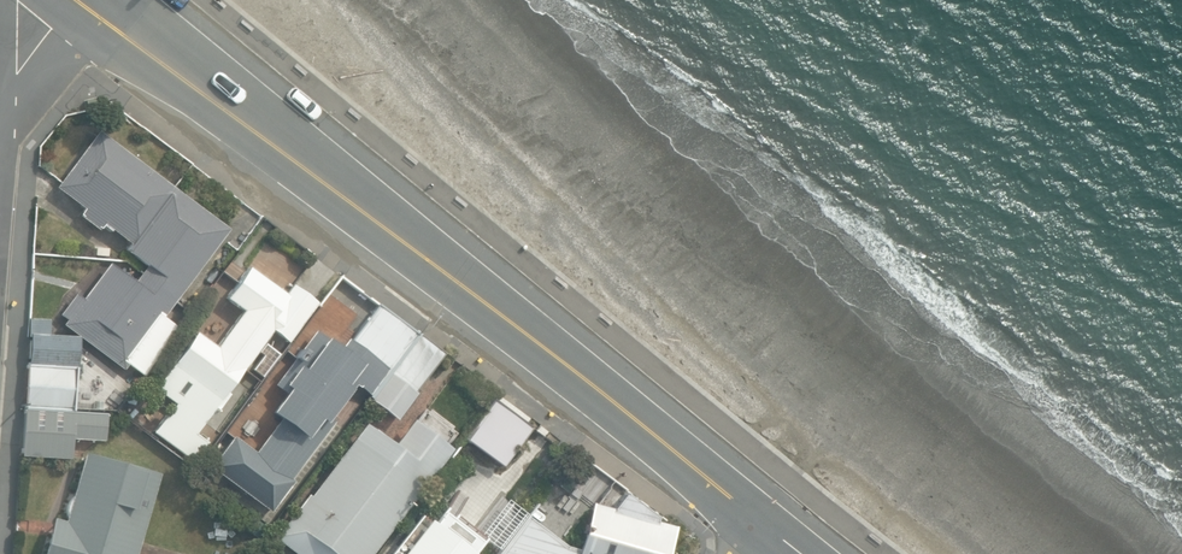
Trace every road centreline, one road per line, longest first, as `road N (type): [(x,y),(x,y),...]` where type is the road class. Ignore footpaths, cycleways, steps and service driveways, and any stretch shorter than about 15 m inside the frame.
road 1 (tertiary): [(78,0),(768,516)]

